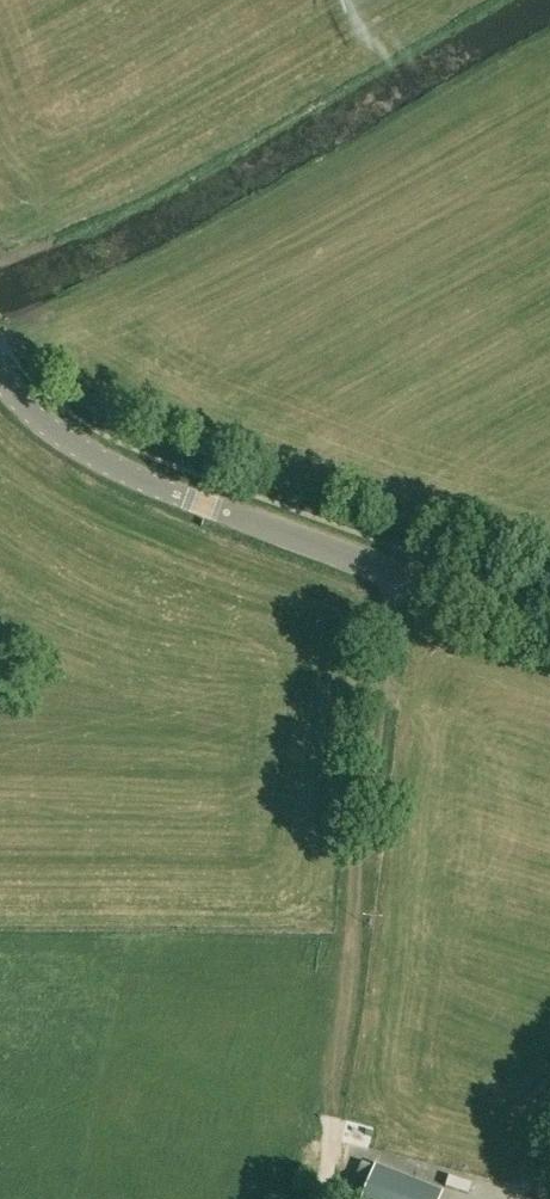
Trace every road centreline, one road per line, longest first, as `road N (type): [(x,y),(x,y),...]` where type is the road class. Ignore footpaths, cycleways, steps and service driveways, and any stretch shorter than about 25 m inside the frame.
road 1 (track): [(391,579),(322,1198)]
road 2 (tertiary): [(549,637),(103,468),(63,446),(0,384)]

